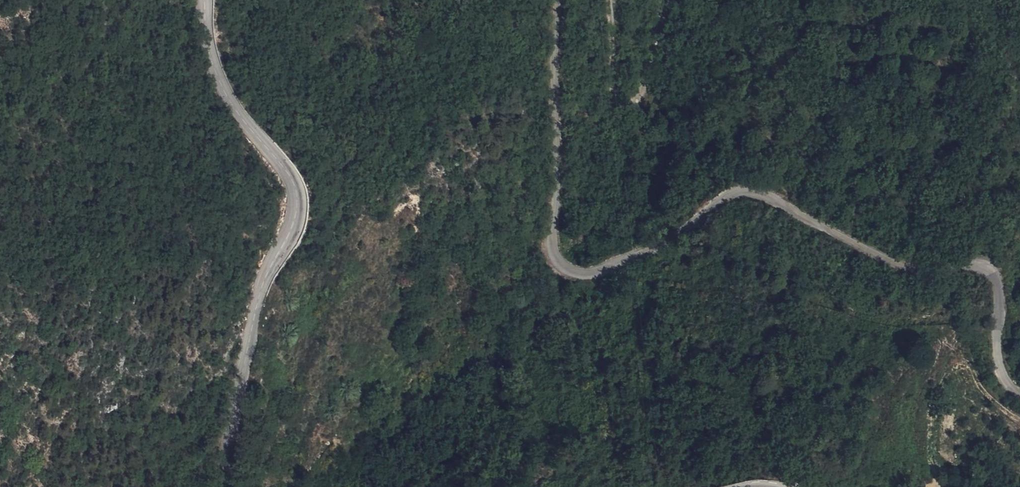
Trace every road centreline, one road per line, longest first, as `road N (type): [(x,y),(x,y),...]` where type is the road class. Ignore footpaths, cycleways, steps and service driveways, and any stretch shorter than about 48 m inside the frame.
road 1 (tertiary): [(1019,395),(1001,373),(999,286),(987,272),(888,258),(765,196),(726,196),(679,231),(596,271),(560,263),(552,250),(555,0)]
road 2 (secondary): [(220,486),(256,312),(298,201),(289,172),(233,109),(216,73),(206,0)]

